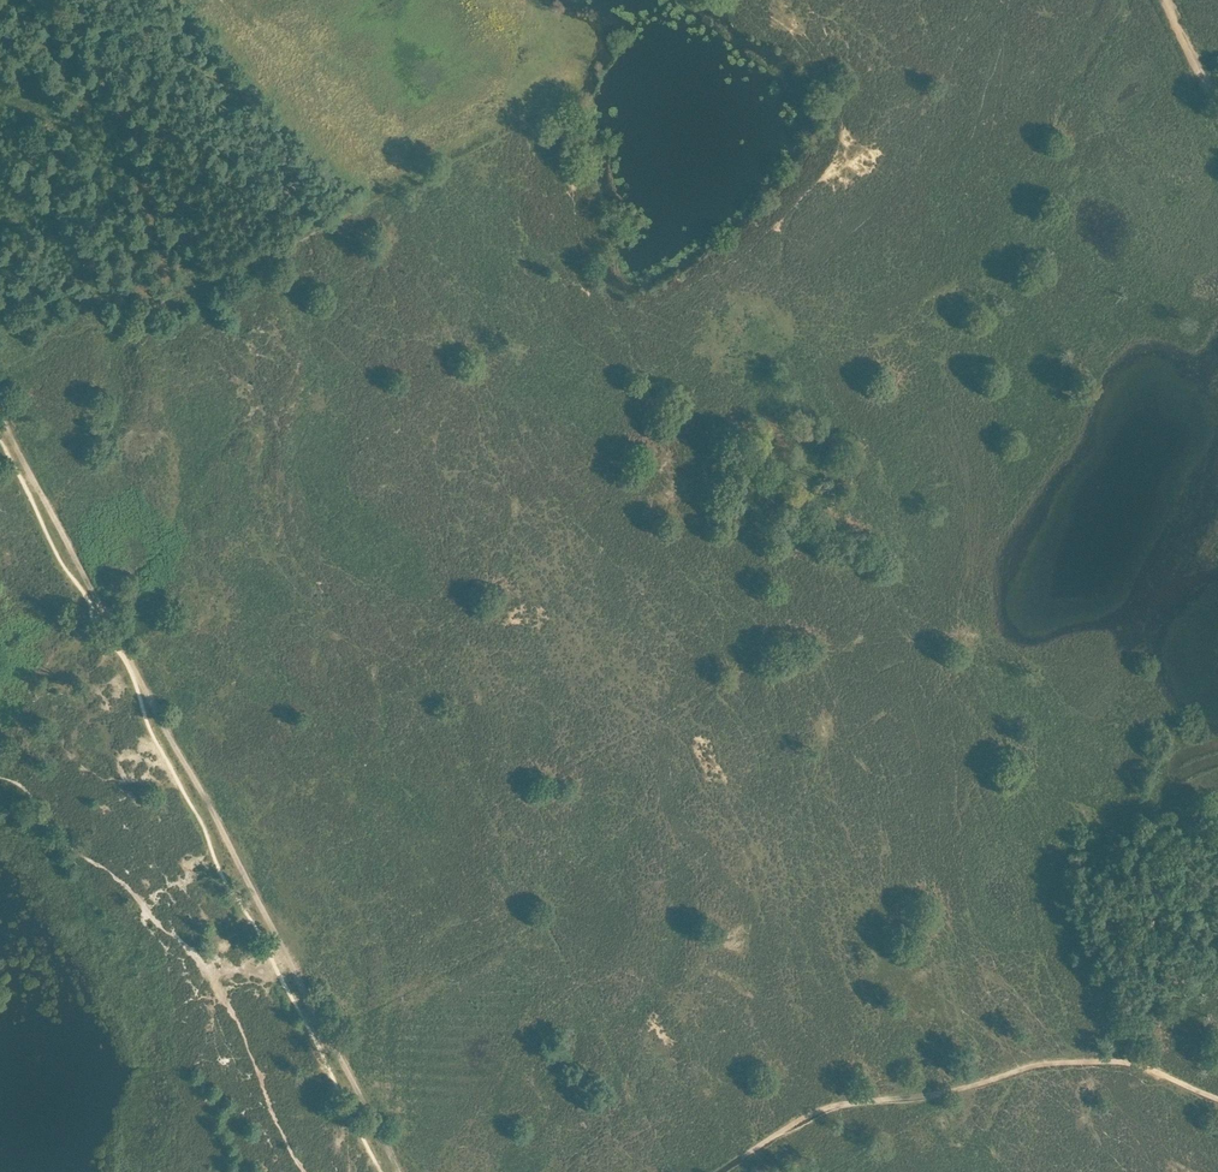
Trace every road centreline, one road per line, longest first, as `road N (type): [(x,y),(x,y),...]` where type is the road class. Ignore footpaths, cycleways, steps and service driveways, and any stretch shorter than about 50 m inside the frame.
road 1 (track): [(1163,0),(1217,107)]

